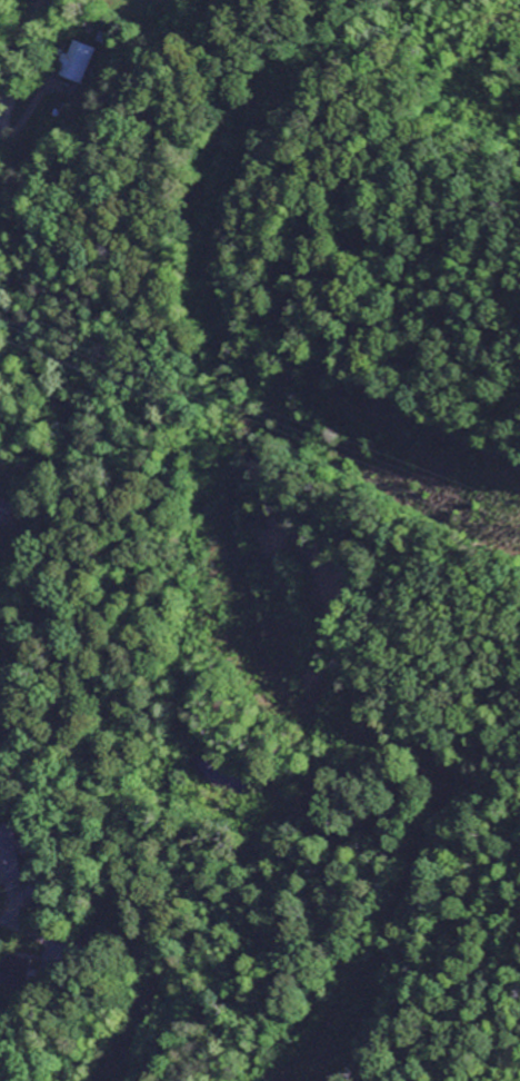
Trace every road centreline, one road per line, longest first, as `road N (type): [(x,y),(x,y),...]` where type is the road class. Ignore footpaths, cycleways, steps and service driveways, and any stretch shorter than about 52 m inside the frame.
road 1 (secondary): [(0,117),(43,0)]

